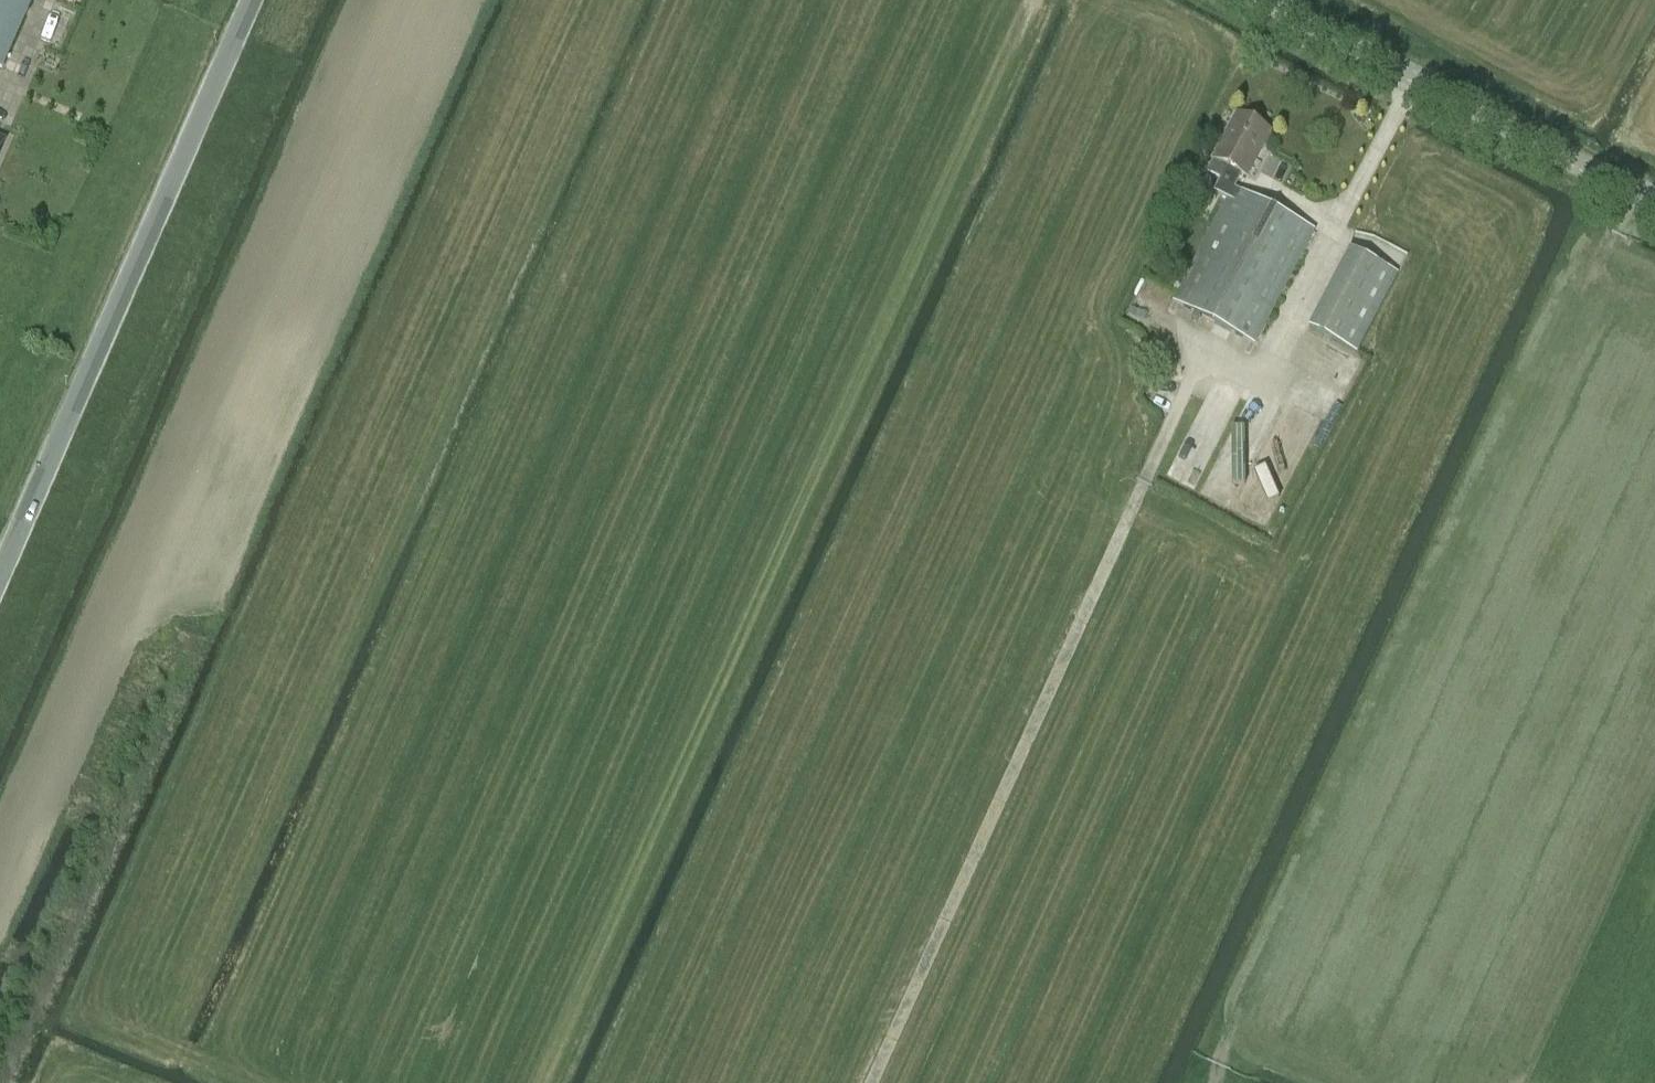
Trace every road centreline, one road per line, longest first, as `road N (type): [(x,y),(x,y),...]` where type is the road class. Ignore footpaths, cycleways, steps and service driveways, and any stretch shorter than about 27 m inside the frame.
road 1 (unclassified): [(0,576),(252,0)]
road 2 (unclassified): [(1654,202),(1269,0)]

